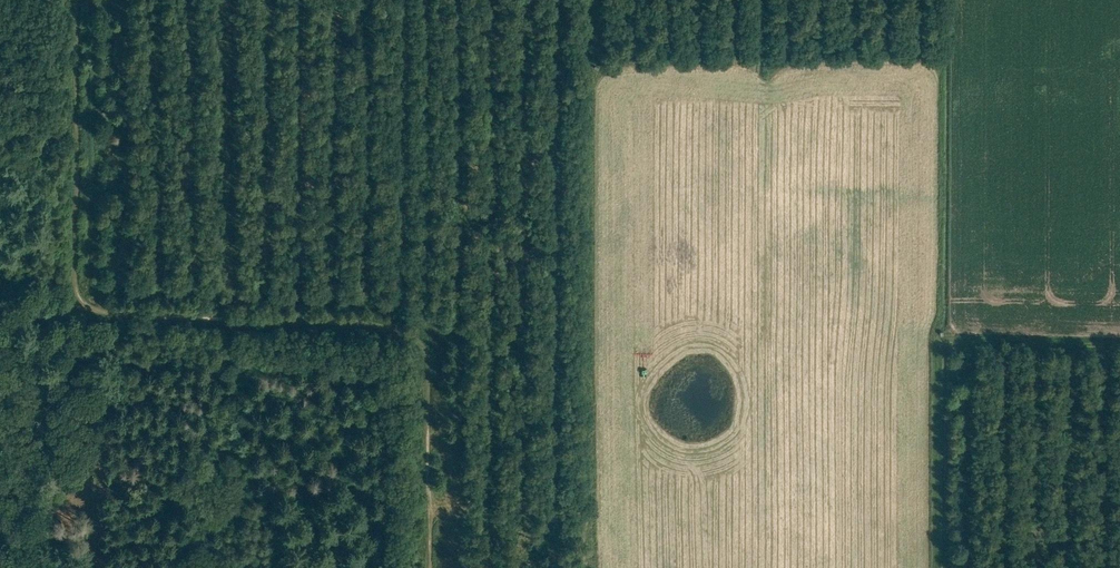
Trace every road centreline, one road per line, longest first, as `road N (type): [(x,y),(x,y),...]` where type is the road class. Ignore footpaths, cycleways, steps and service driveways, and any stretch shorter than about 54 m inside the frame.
road 1 (track): [(430,567),(429,369),(418,341),(365,322),(109,312),(78,296),(74,0)]

